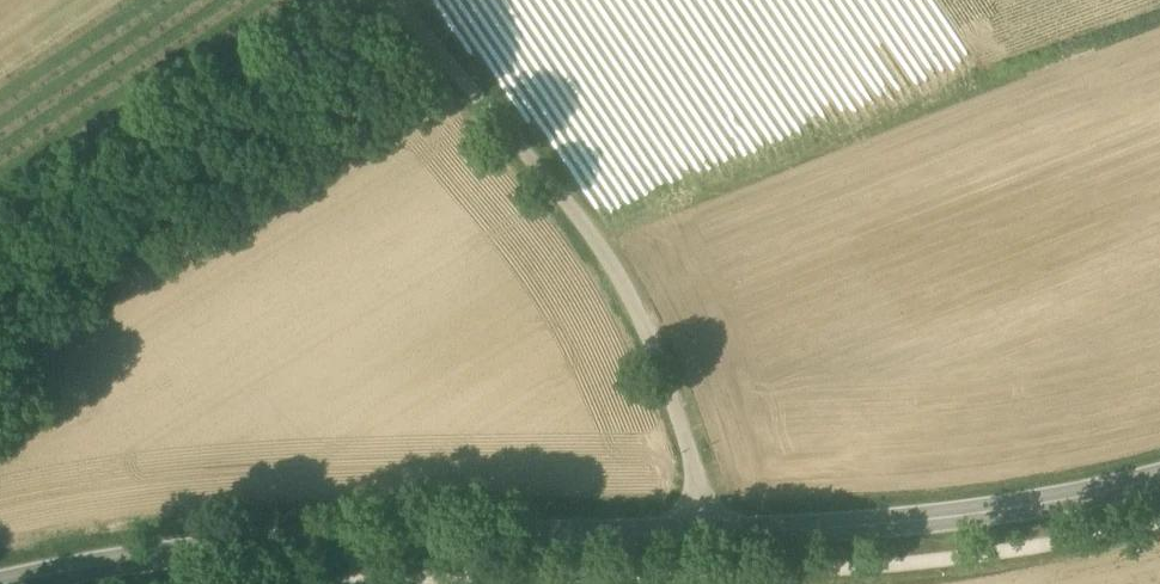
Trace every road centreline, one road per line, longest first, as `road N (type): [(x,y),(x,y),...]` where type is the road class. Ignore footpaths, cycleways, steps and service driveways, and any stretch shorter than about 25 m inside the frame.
road 1 (secondary): [(17,583),(316,538),(699,532)]
road 2 (unclassified): [(699,532),(694,466),(649,337),(608,264),(392,0)]
road 3 (secondary): [(699,532),(921,517),(1159,478)]

